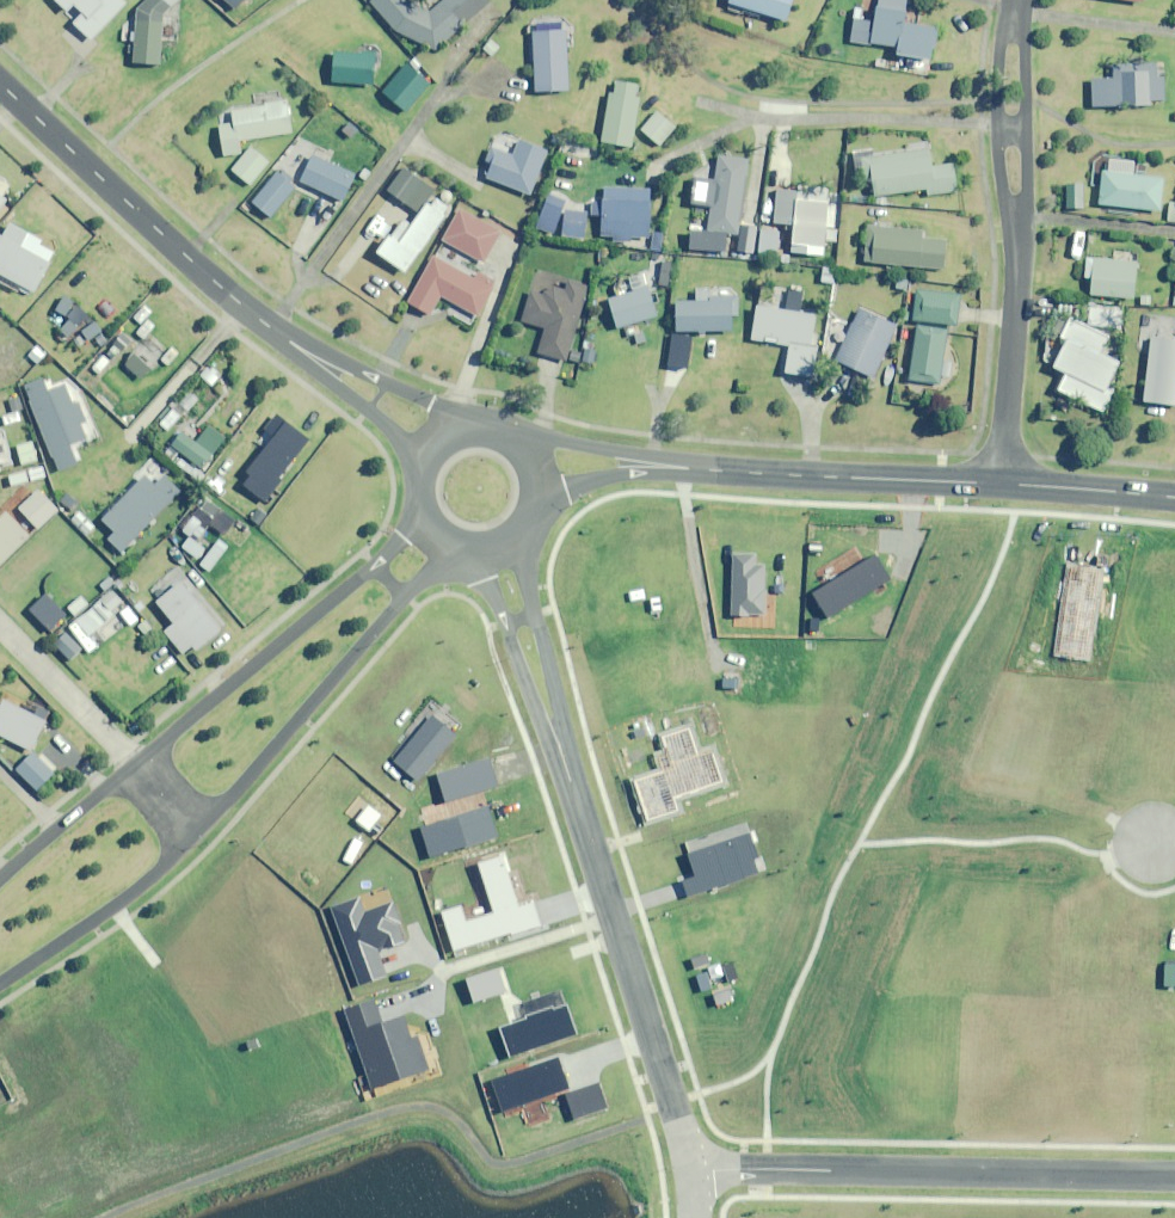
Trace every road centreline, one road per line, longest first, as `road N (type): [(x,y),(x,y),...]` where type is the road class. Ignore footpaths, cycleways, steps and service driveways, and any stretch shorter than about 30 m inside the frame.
road 1 (residential): [(1174,1179),(701,1171)]
road 2 (residential): [(452,548),(198,833)]
road 3 (tertiary): [(282,336),(0,85)]
road 4 (residential): [(701,1171),(580,815)]
road 5 (residential): [(139,765),(421,517)]
road 6 (tertiary): [(1000,484),(655,467)]
road 7 (residential): [(580,815),(558,785),(511,641),(471,553)]
road 8 (residential): [(518,539),(584,780),(580,815)]
road 9 (residential): [(1014,229),(1000,484)]
road 10 (residential): [(198,833),(126,895),(0,981)]
road 11 (residential): [(1014,229),(997,121),(1003,33),(1013,11)]
road 12 (residential): [(1013,11),(1023,54),(1024,167),(1014,229)]
road 13 (tertiary): [(282,336),(473,430)]
road 14 (residential): [(0,622),(139,765)]
road 15 (tertiary): [(422,466),(282,336)]
road 16 (residential): [(0,878),(139,765)]
road 17 (tertiary): [(1174,499),(1000,484)]
road 18 (tertiary): [(514,441),(603,449),(655,467)]
road 19 (tertiary): [(655,467),(539,504)]

